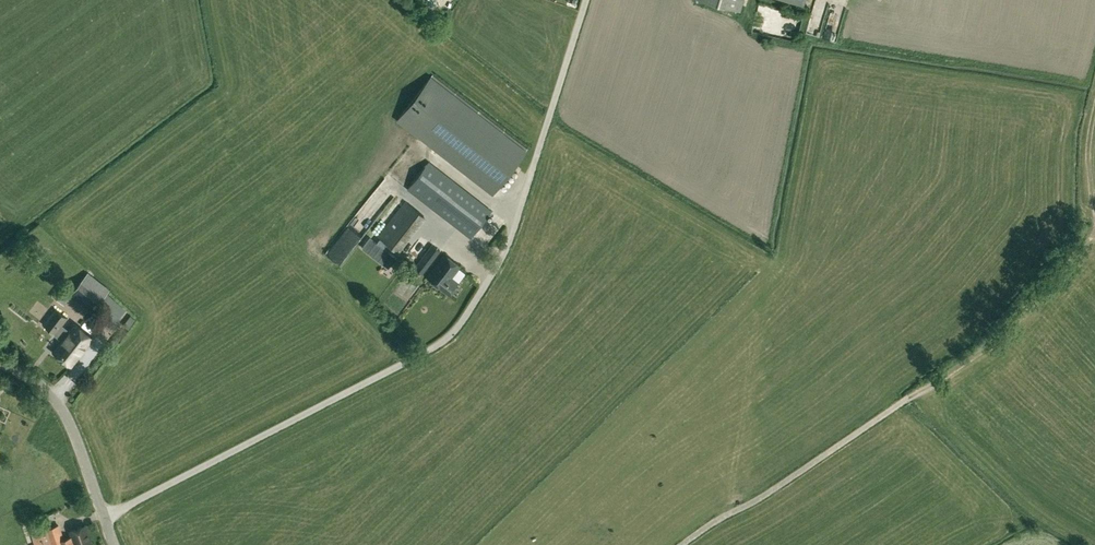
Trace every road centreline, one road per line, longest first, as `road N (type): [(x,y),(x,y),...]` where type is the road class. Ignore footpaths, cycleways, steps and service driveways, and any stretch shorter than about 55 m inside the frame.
road 1 (unclassified): [(104,515),(435,344),(458,324),(509,237),(585,0)]
road 2 (unclassified): [(104,515),(50,393),(0,364)]

